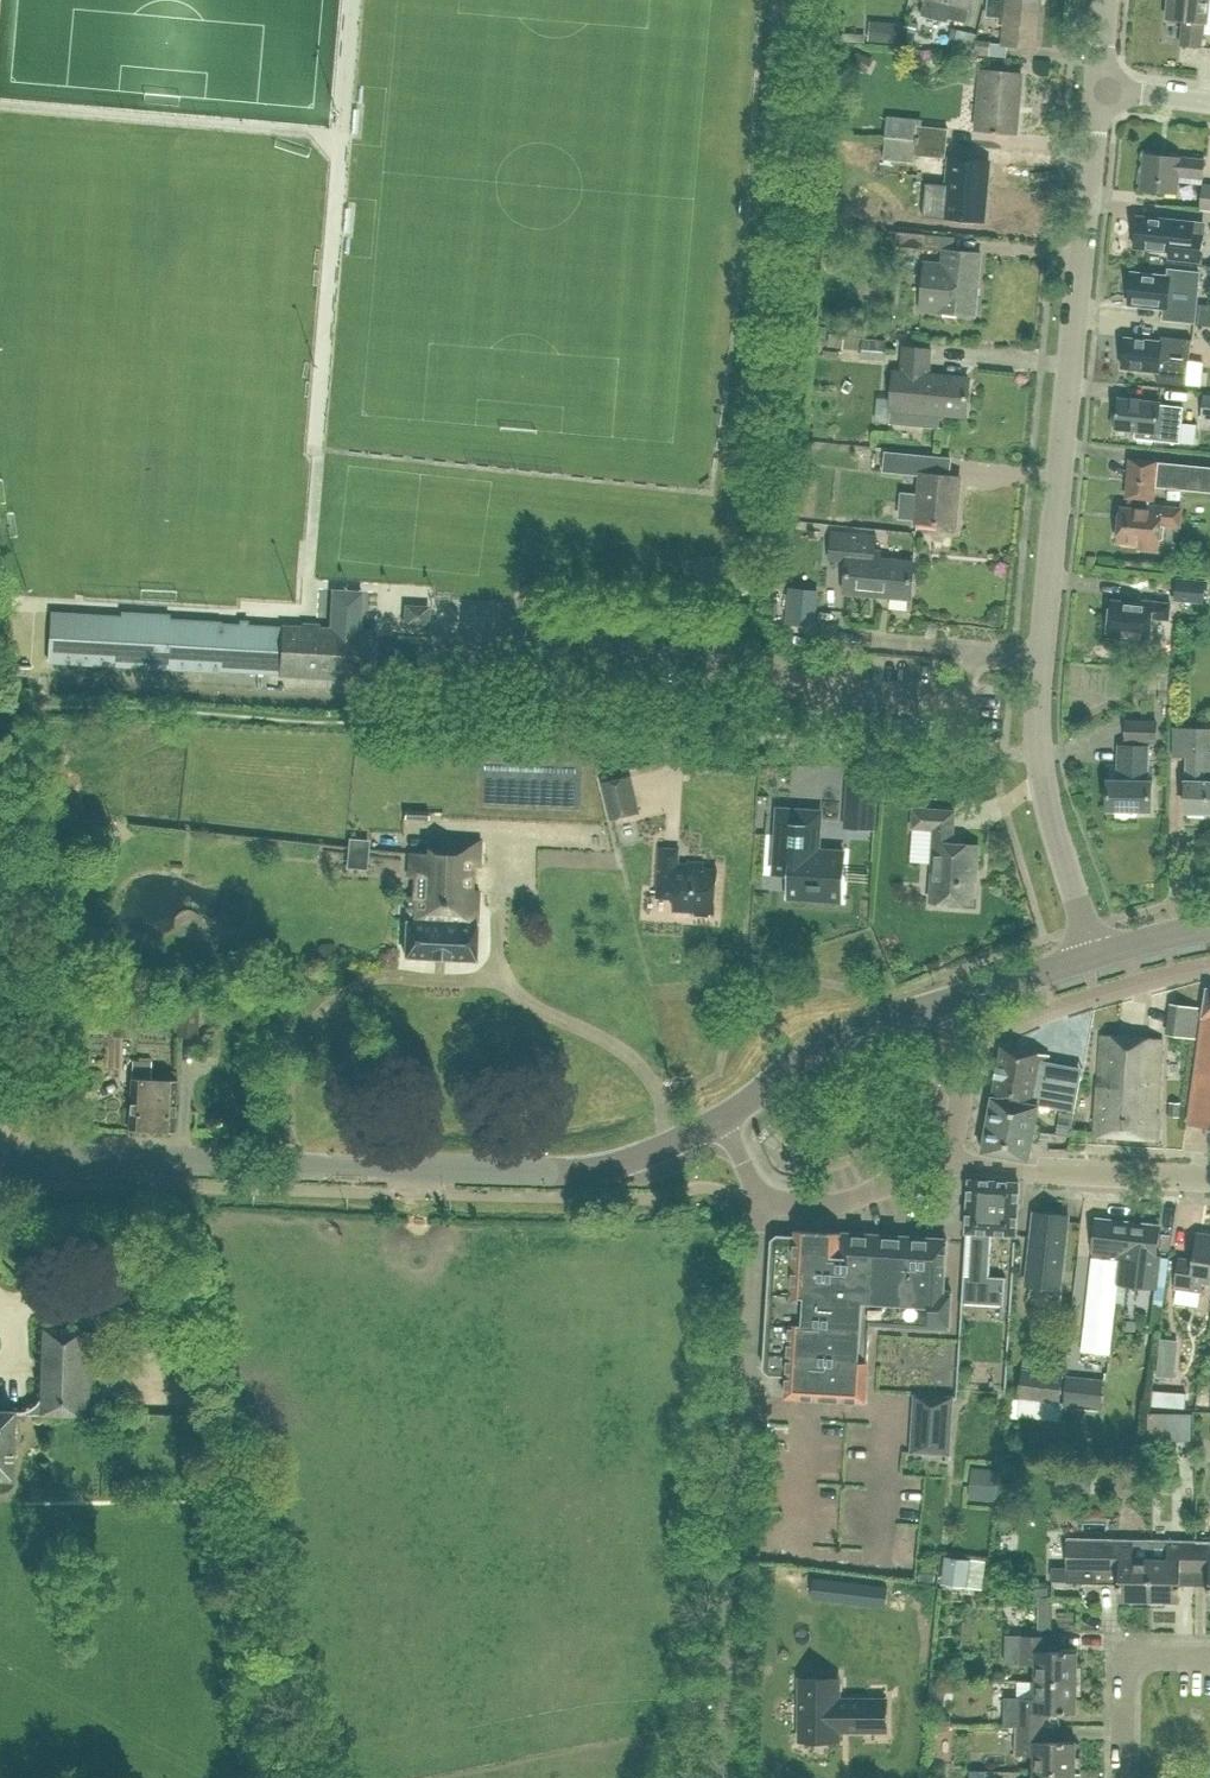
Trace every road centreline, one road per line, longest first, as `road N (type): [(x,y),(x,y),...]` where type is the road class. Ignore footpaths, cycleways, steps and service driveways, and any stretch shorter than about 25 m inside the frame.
road 1 (residential): [(1098,954),(1056,832),(1041,751),(1096,87)]
road 2 (secondary): [(723,1119),(635,1159),(577,1171),(0,1155)]
road 3 (unclassified): [(757,1197),(722,1777)]
road 4 (residential): [(1209,1172),(941,1161)]
road 5 (secondary): [(946,1002),(823,1040),(723,1119)]
road 6 (residential): [(1126,1777),(1130,1656),(1209,1656)]
road 7 (unclassified): [(757,1197),(841,1201),(941,1161)]
road 8 (unclassified): [(941,1161),(960,1093),(946,1002)]
road 9 (secondary): [(1098,954),(946,1002)]
road 10 (track): [(0,989),(10,1045),(54,1122)]

